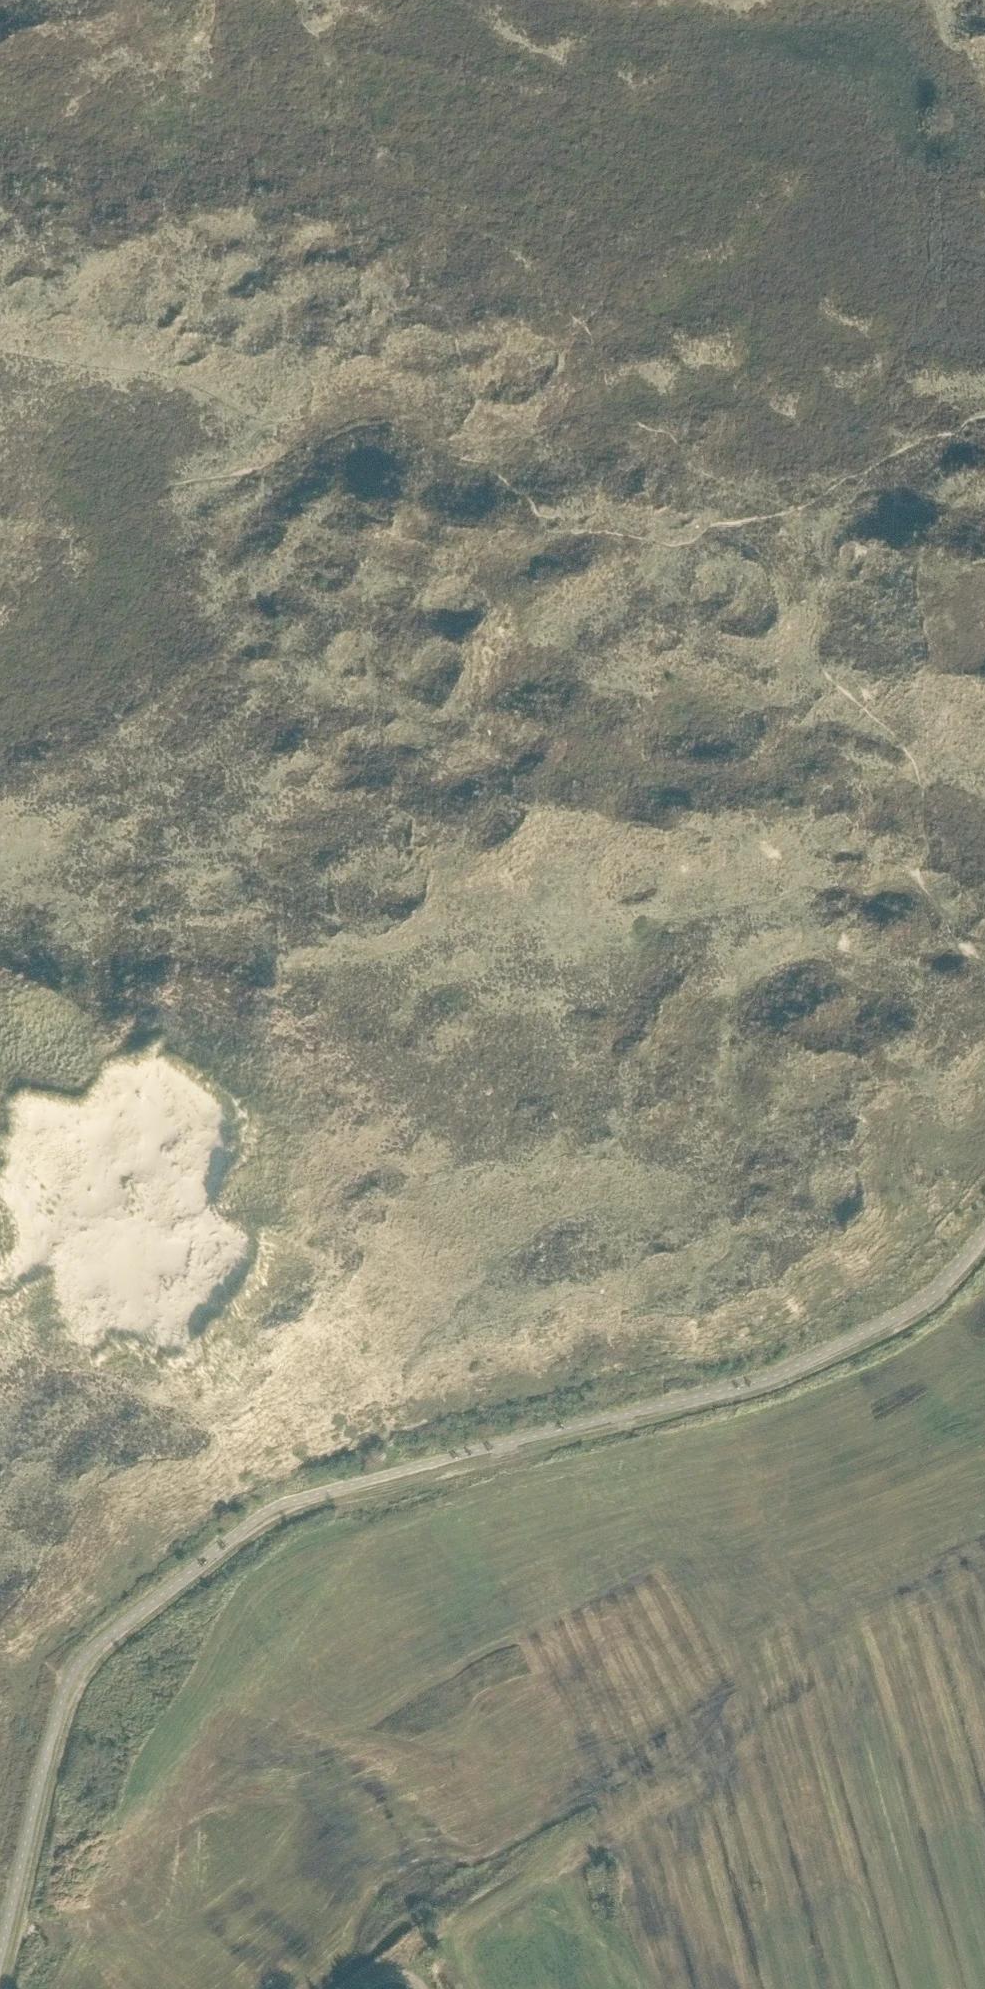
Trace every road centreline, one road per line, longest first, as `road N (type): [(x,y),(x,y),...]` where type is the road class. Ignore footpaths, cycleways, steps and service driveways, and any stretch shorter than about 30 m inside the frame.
road 1 (track): [(1,1988),(86,1677),(124,1635),(225,1555),(274,1521),(331,1500),(791,1381),(939,1304),(984,1254)]

